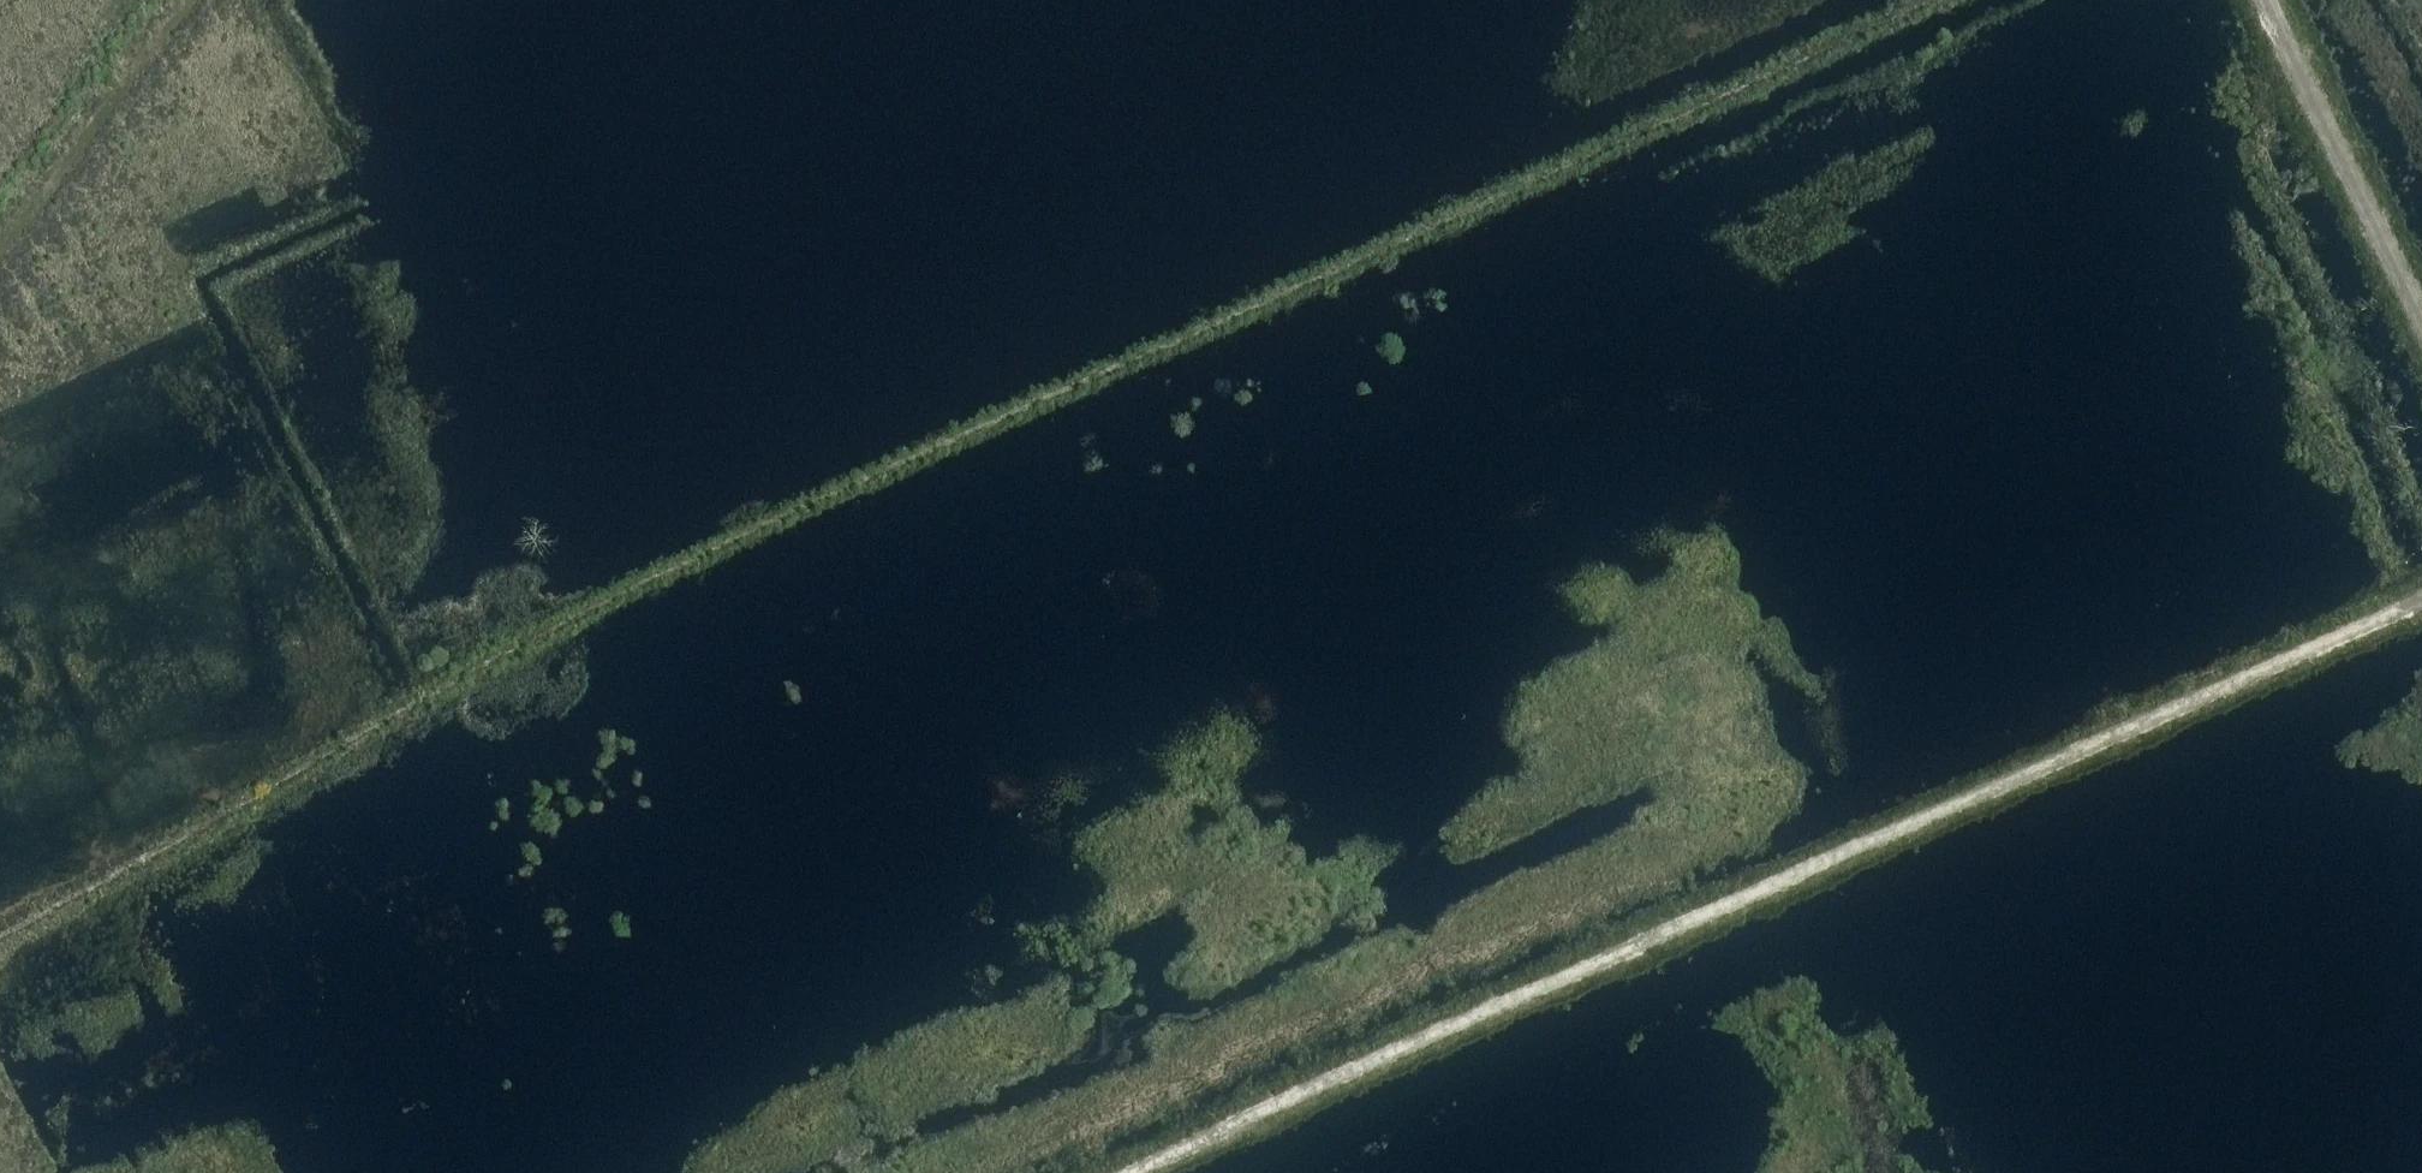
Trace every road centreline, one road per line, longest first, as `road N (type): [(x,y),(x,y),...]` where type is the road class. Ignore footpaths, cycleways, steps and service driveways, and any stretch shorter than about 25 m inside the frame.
road 1 (track): [(1928,0),(798,512),(481,668),(0,930)]
road 2 (track): [(2421,335),(2261,0)]

